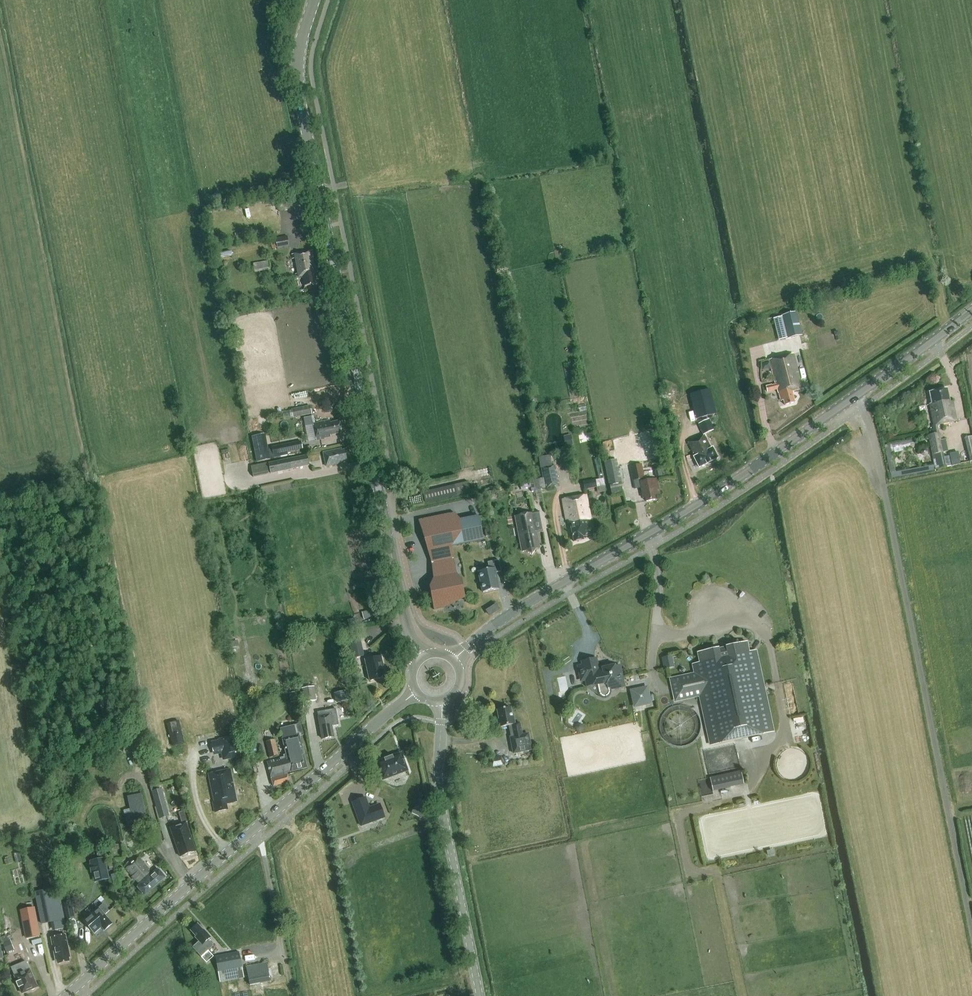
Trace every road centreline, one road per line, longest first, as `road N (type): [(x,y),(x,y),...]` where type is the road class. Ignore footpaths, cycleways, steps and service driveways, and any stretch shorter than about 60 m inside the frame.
road 1 (tertiary): [(422,658),(400,598),(297,89),(314,0)]
road 2 (tertiary): [(454,661),(518,610),(694,508),(971,312)]
road 3 (tertiary): [(66,995),(416,691)]
road 4 (tertiary): [(476,995),(438,783),(441,701)]

